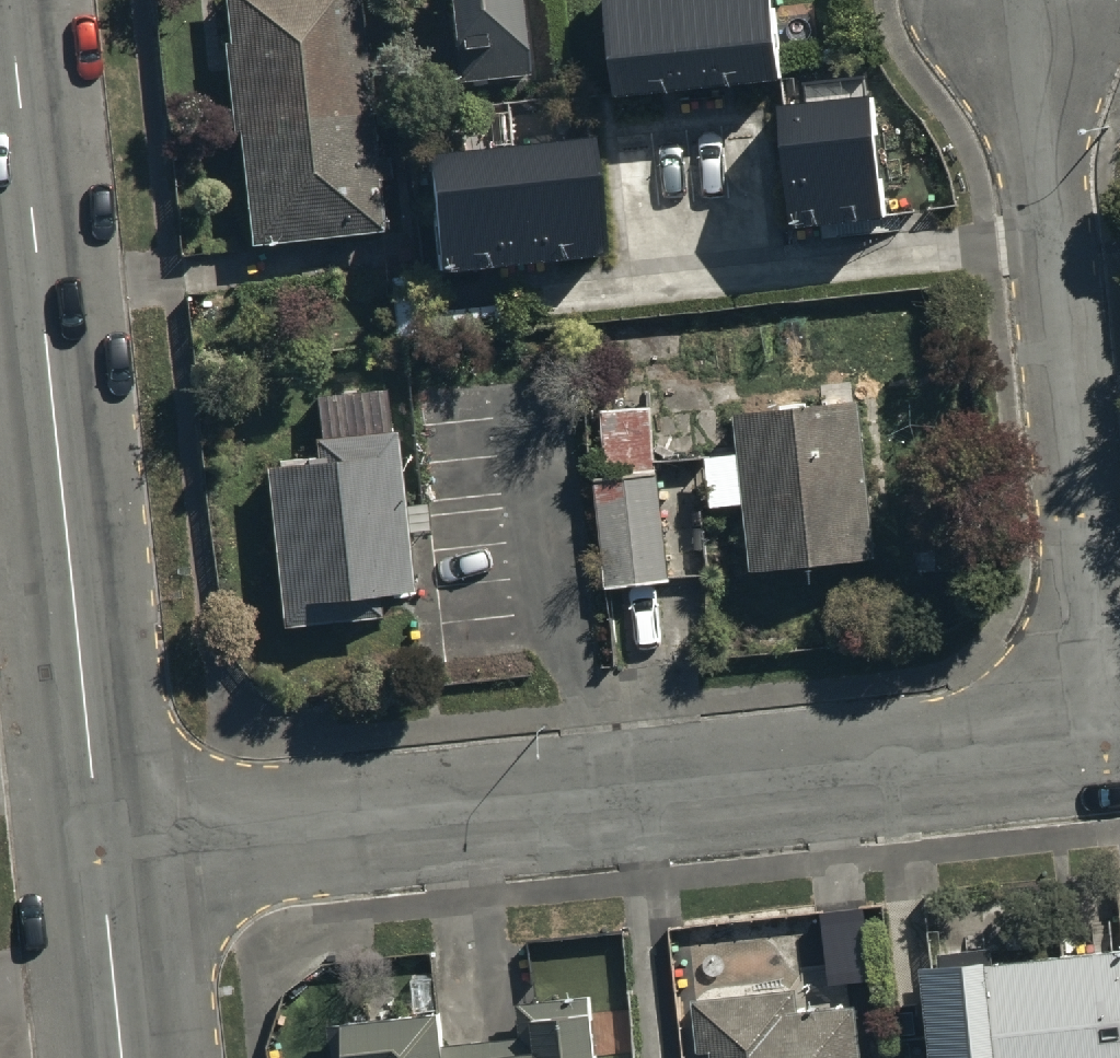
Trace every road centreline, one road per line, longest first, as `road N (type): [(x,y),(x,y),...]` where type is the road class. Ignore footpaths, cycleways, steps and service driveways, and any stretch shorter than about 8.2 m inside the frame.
road 1 (residential): [(105,854),(1114,746)]
road 2 (tertiary): [(8,0),(105,854)]
road 3 (residential): [(1114,746),(1027,0)]
road 4 (tertiary): [(105,854),(129,1057)]

